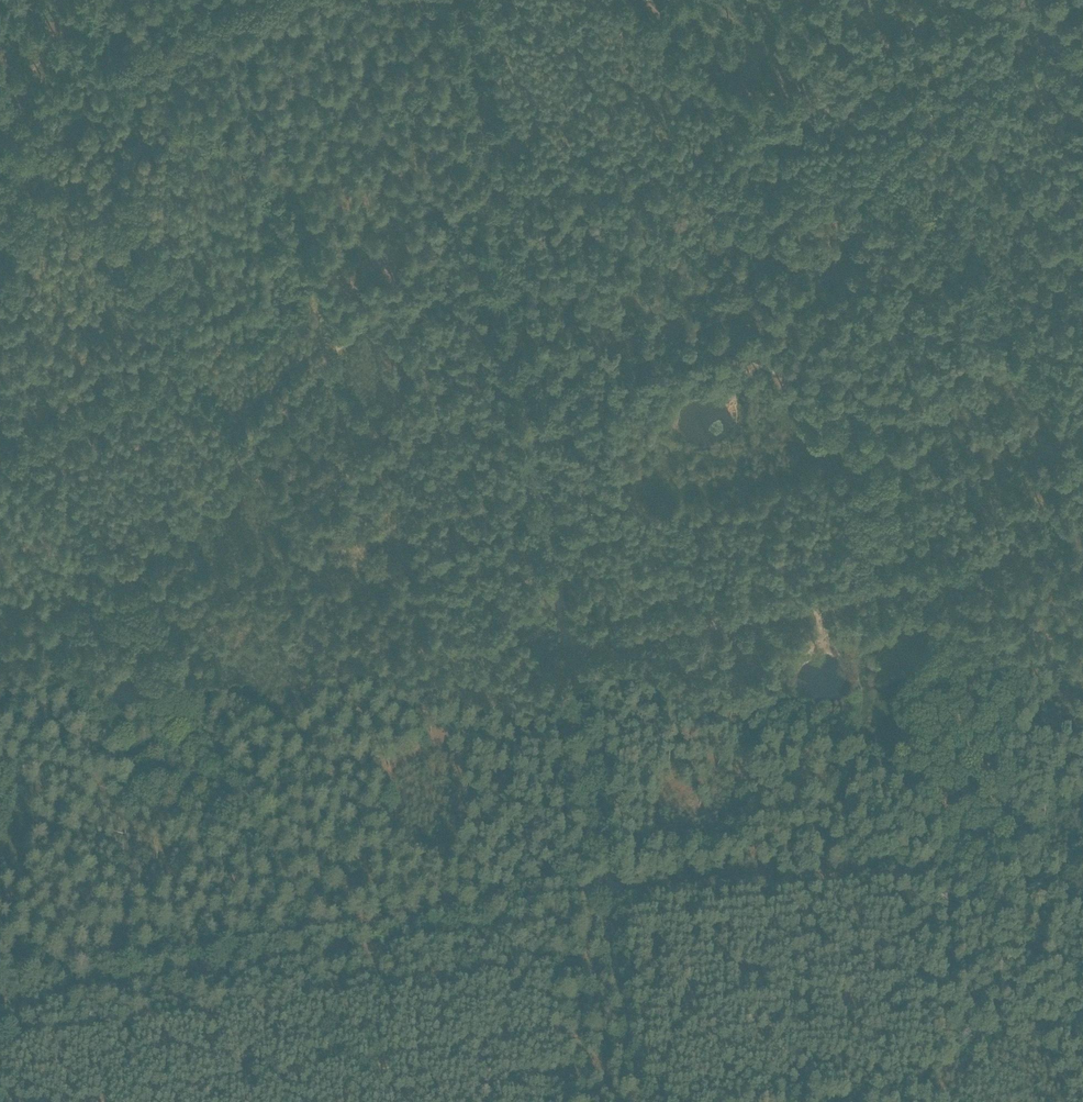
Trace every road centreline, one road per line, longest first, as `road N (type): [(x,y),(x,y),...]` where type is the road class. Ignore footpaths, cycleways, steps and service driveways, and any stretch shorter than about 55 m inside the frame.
road 1 (track): [(495,188),(468,200),(345,347),(127,580)]
road 2 (track): [(1082,524),(816,603),(568,646)]
road 3 (track): [(1082,861),(606,895)]
road 4 (track): [(568,646),(495,188)]
road 5 (track): [(880,164),(495,188)]
road 6 (track): [(880,164),(1082,416)]
road 7 (track): [(310,932),(0,975)]
road 8 (track): [(606,895),(310,932)]
road 9 (track): [(287,0),(24,104)]
road 10 (track): [(606,895),(568,646)]
road 11 (track): [(127,590),(0,807)]
road 12 (track): [(641,1101),(606,895)]
road 13 (track): [(1038,35),(880,164)]
road 14 (track): [(495,188),(464,0)]
road 15 (track): [(0,460),(127,580)]

